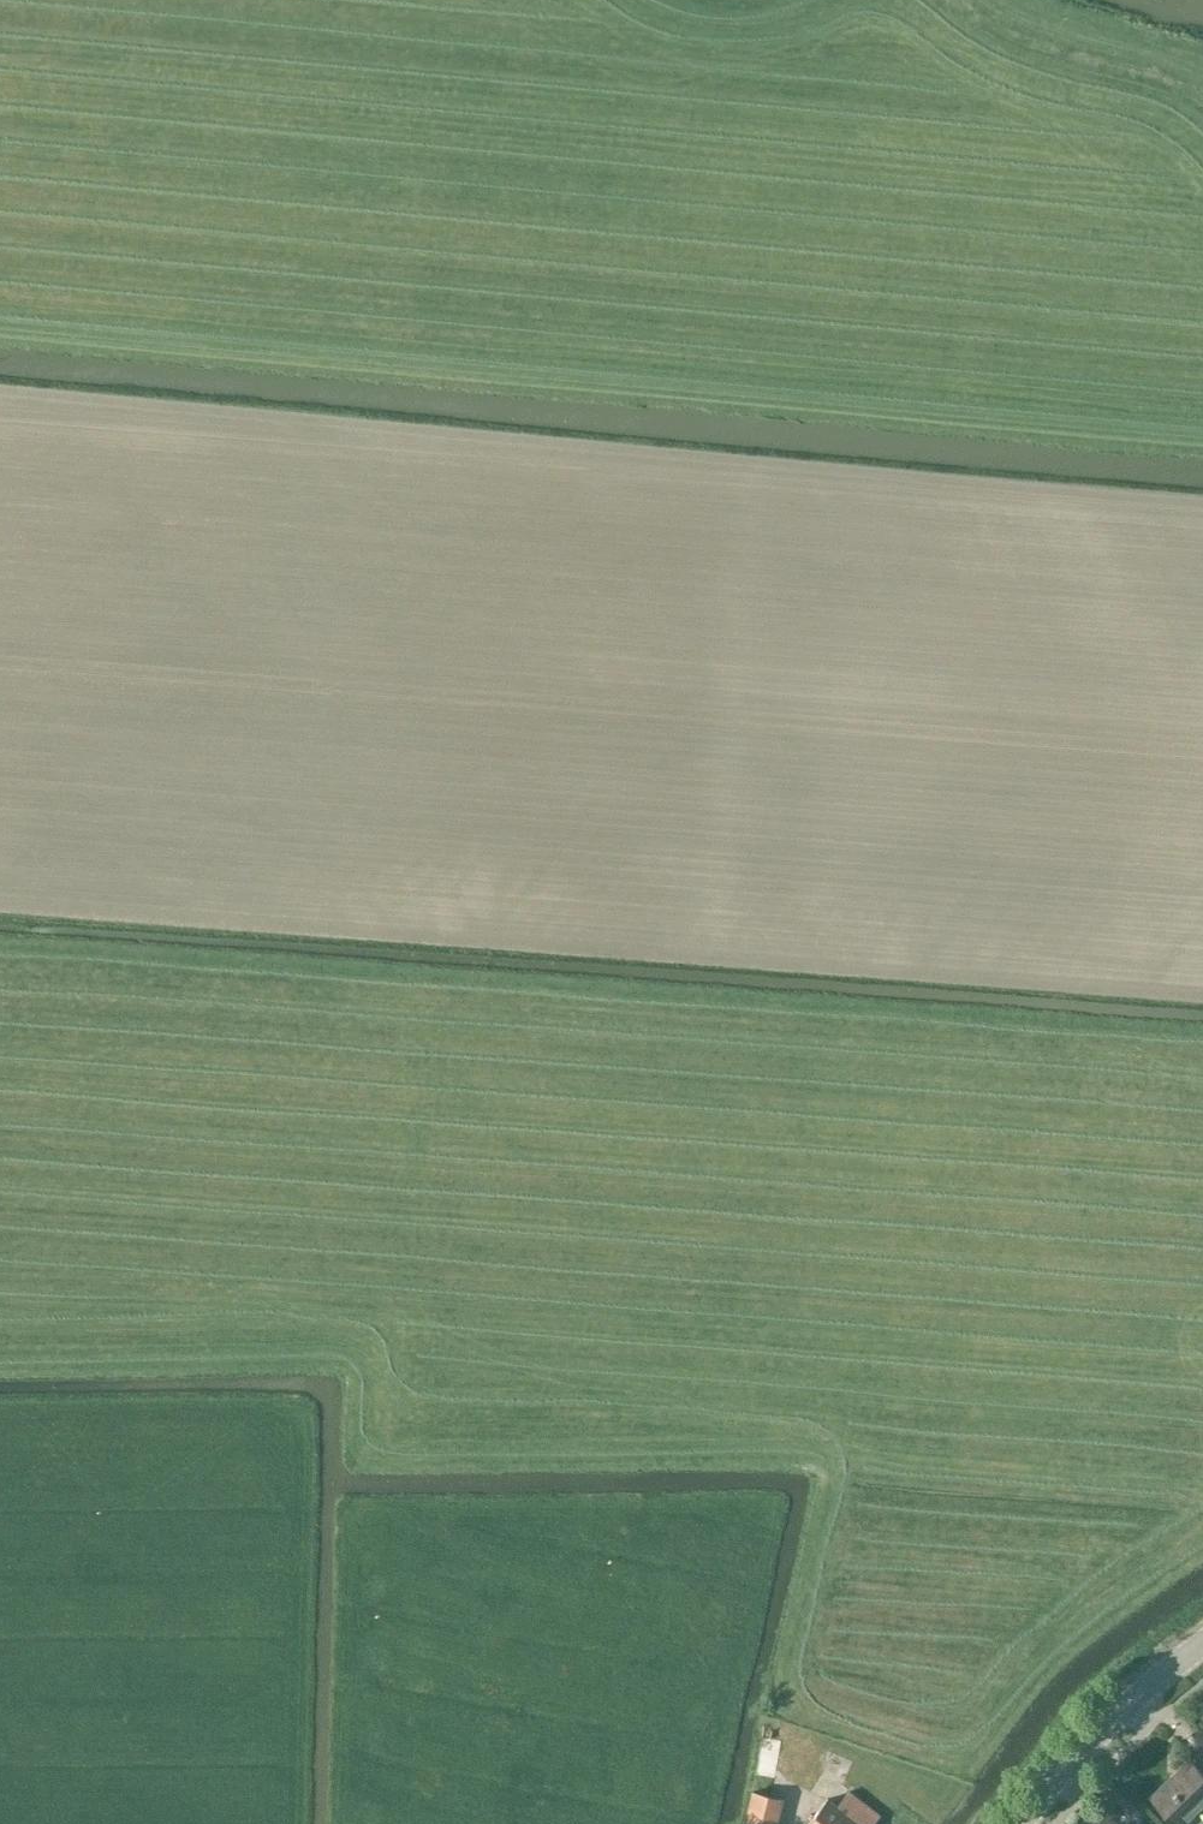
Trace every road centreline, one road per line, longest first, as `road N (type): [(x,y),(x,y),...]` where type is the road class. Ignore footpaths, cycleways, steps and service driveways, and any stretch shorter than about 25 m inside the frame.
road 1 (tertiary): [(1017,1823),(1143,1691),(1202,1643)]

